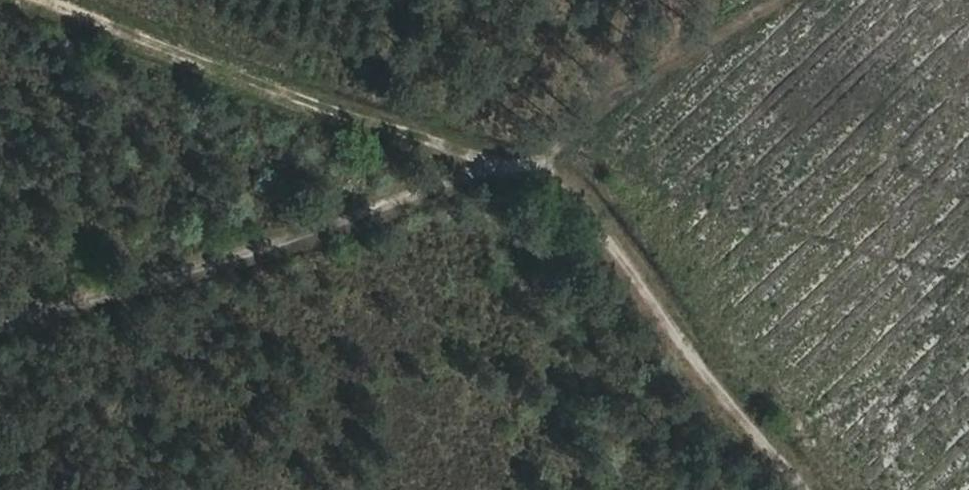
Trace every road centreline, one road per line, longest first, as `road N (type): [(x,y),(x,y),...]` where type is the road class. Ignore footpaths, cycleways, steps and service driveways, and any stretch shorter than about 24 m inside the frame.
road 1 (track): [(815,489),(583,207),(521,168),(52,0)]
road 2 (track): [(0,324),(134,295),(521,168),(780,0)]

